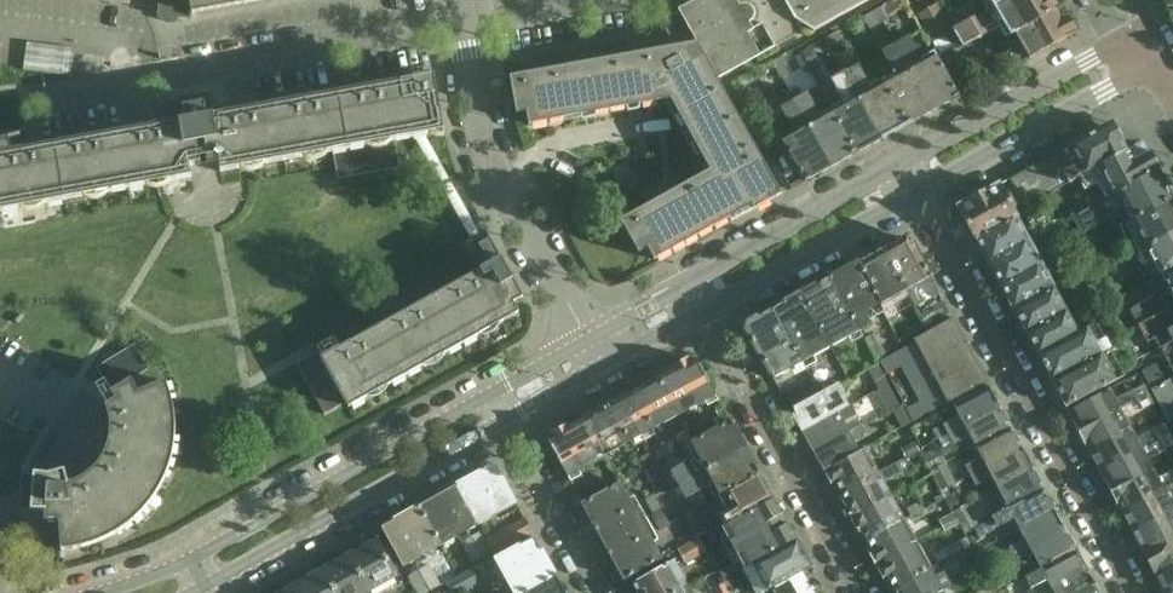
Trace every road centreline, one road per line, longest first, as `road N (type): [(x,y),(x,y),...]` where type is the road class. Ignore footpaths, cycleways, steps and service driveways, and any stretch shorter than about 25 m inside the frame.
road 1 (residential): [(921,194),(1138,592)]
road 2 (residential): [(588,338),(510,204),(482,137),(461,20)]
road 3 (tertiary): [(207,581),(502,421)]
road 4 (tertiary): [(488,395),(196,558)]
road 5 (residential): [(861,592),(703,310)]
road 6 (tertiary): [(921,194),(1161,61)]
road 7 (tertiary): [(703,310),(921,194)]
road 8 (tertiary): [(902,161),(688,284)]
road 9 (tertiary): [(1120,46),(902,161)]
road 10 (residential): [(597,592),(502,421)]

